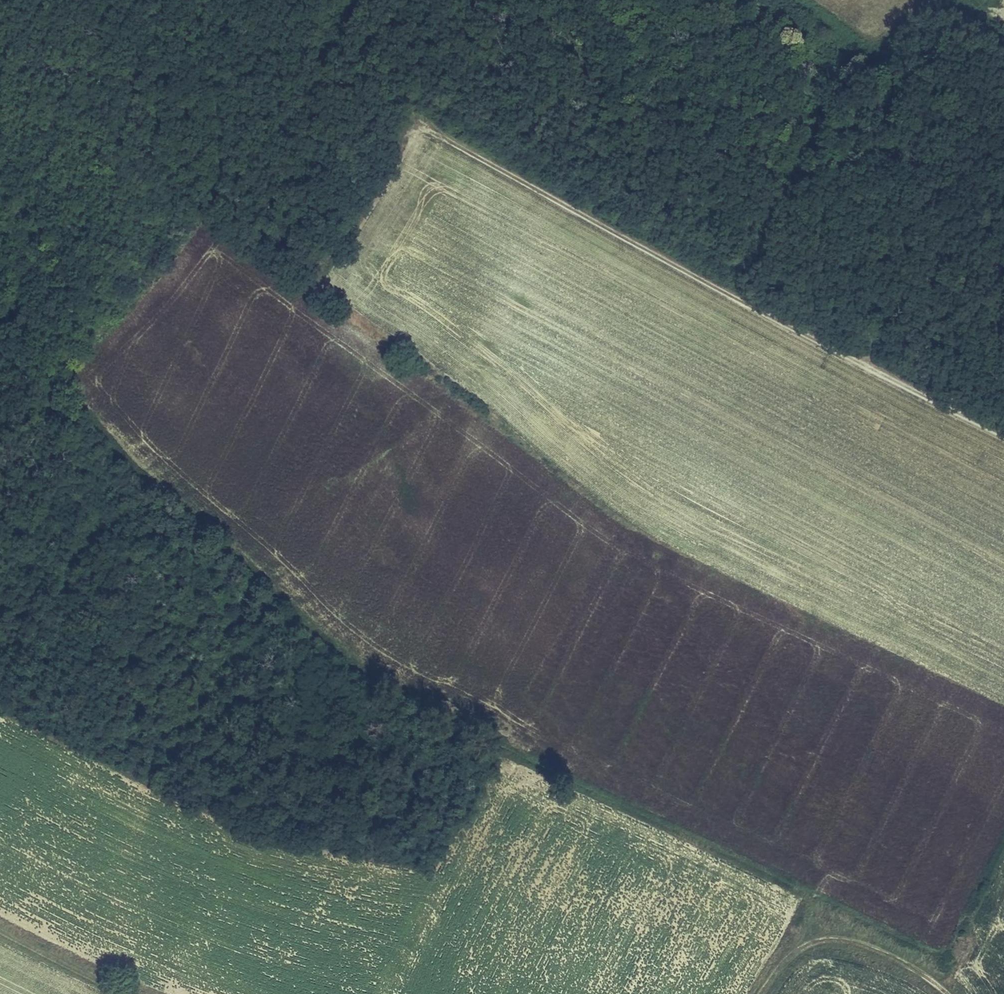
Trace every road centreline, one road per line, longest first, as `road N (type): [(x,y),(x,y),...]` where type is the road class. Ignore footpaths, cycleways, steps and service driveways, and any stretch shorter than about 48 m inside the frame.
road 1 (track): [(1003,430),(400,111)]
road 2 (track): [(947,993),(875,943),(815,930),(791,948),(761,993)]
road 3 (track): [(141,993),(74,968),(0,925)]

